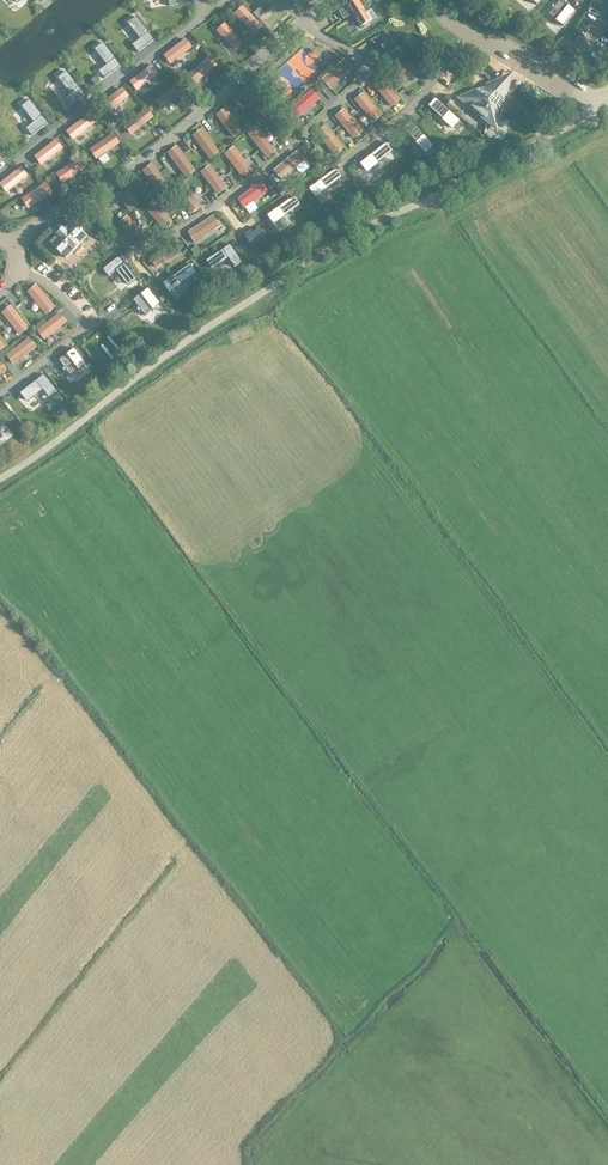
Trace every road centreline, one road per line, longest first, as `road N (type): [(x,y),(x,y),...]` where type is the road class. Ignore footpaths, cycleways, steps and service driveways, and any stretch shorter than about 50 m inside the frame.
road 1 (unclassified): [(607,101),(312,260),(0,478)]

